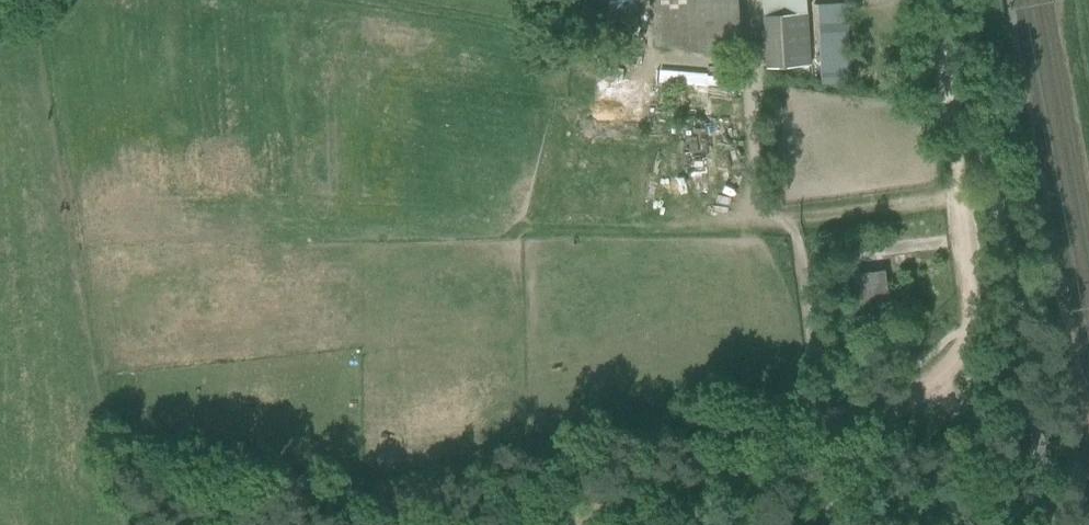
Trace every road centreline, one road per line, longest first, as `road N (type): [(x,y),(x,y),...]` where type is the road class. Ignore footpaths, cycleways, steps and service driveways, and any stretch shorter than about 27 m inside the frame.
road 1 (track): [(809,524),(912,383),(848,422),(543,524)]
road 2 (track): [(972,332),(946,100)]
road 3 (track): [(1001,524),(972,332)]

